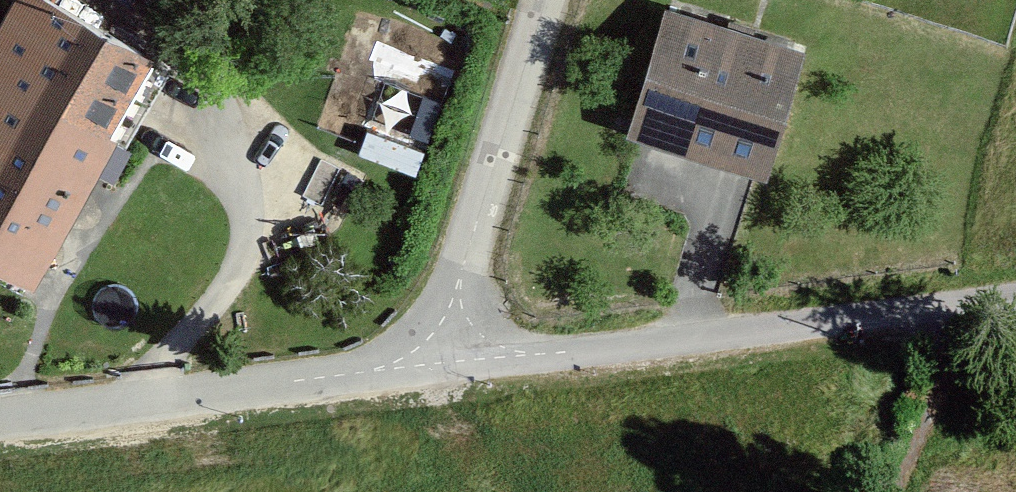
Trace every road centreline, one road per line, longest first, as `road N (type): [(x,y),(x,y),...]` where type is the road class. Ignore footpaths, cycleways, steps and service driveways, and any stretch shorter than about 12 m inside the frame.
road 1 (residential): [(434,363),(0,424)]
road 2 (residential): [(859,321),(434,363)]
road 3 (residential): [(545,0),(434,363)]
road 4 (track): [(1015,299),(859,321)]

